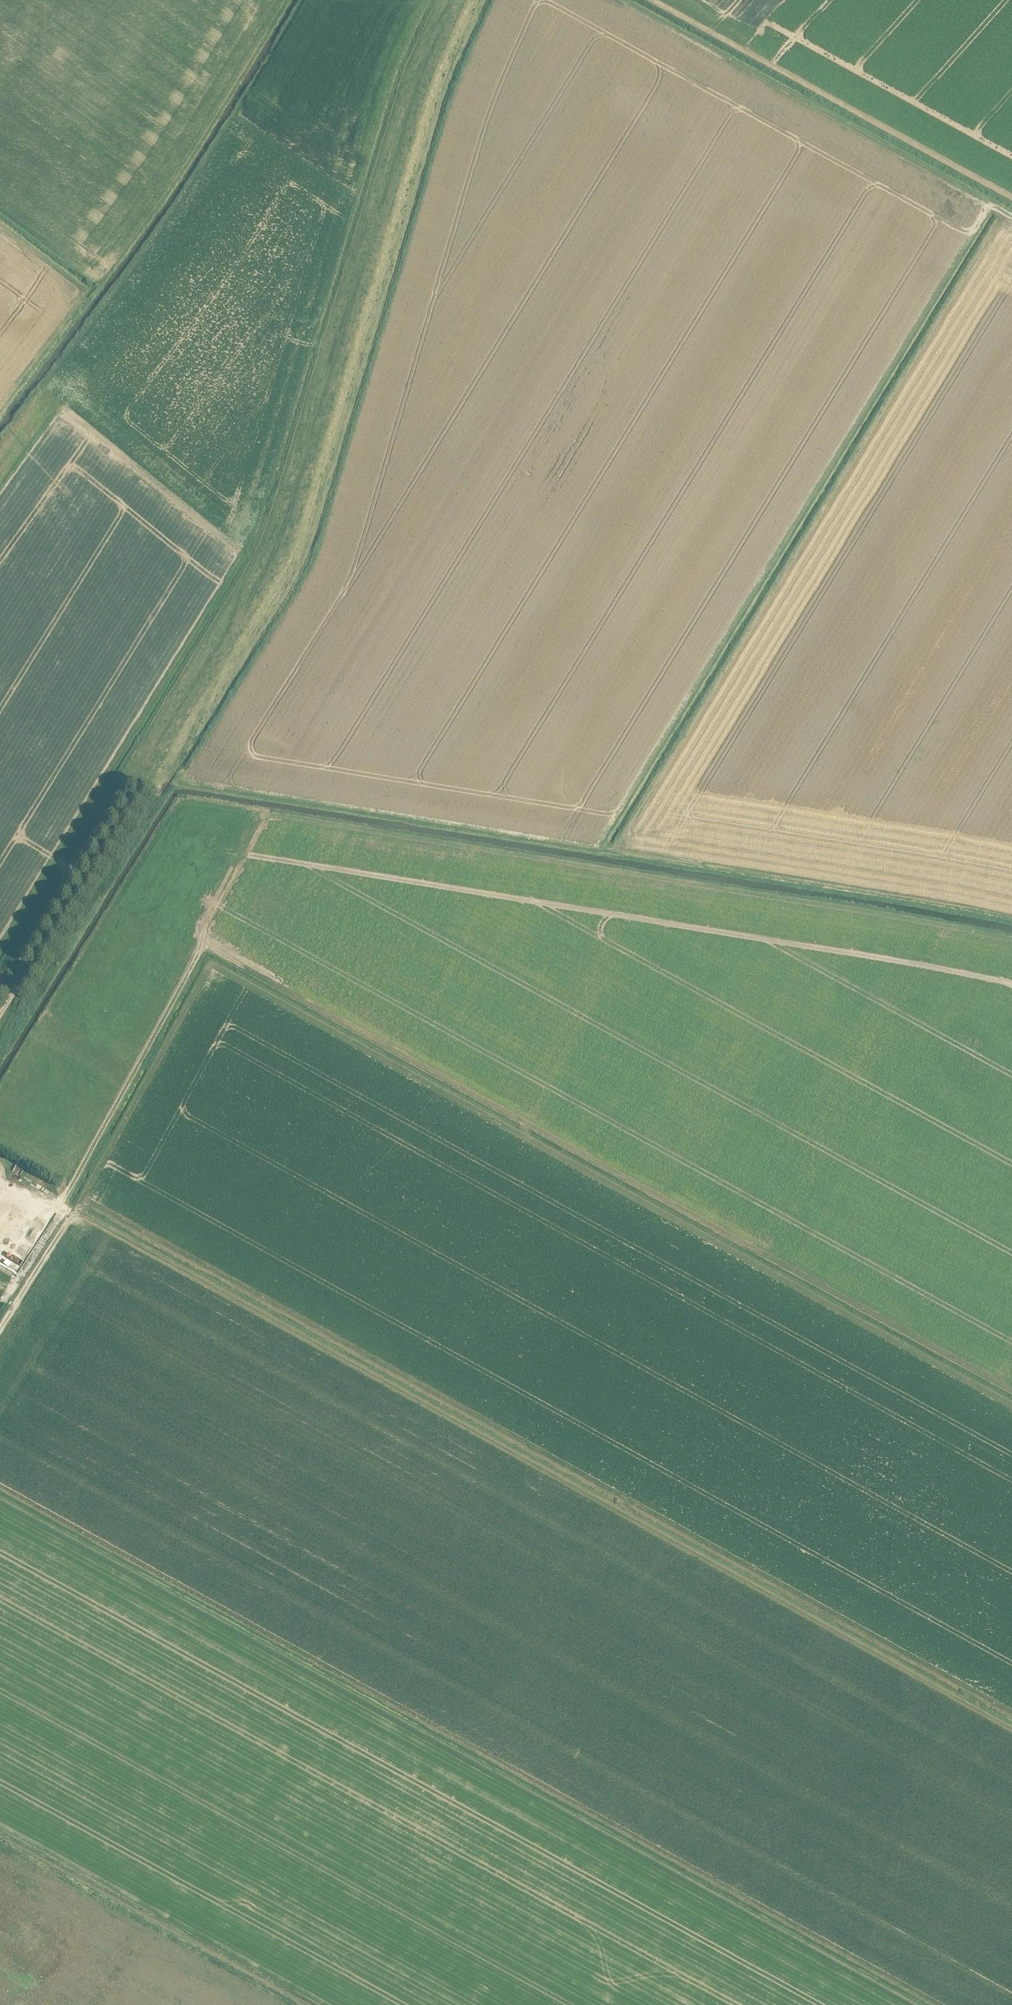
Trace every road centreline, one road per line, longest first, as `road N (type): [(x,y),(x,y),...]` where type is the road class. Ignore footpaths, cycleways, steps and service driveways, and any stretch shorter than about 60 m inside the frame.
road 1 (track): [(1011,1734),(72,1217)]
road 2 (unclassified): [(0,1019),(134,799)]

